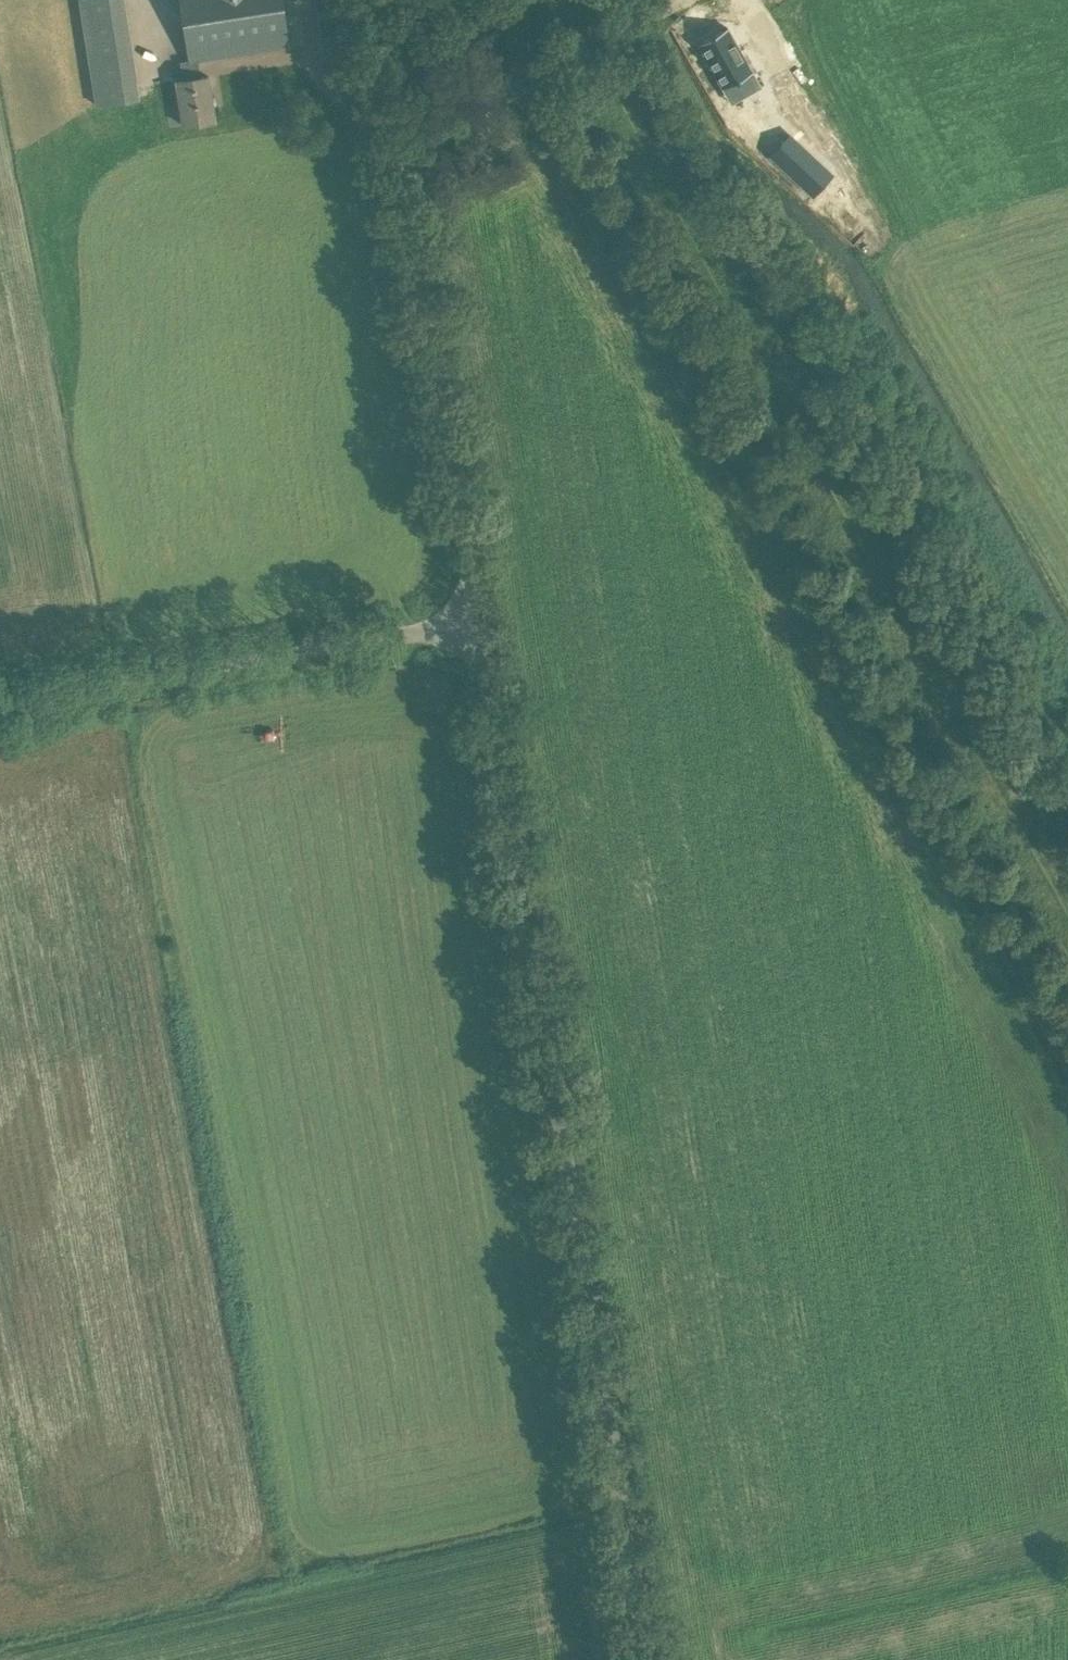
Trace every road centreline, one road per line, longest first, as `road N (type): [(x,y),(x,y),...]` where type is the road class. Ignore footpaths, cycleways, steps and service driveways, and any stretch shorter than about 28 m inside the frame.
road 1 (unclassified): [(657,1659),(488,621)]
road 2 (unclassified): [(488,621),(433,131),(439,107),(656,0)]
road 3 (unclassified): [(488,621),(0,698)]

